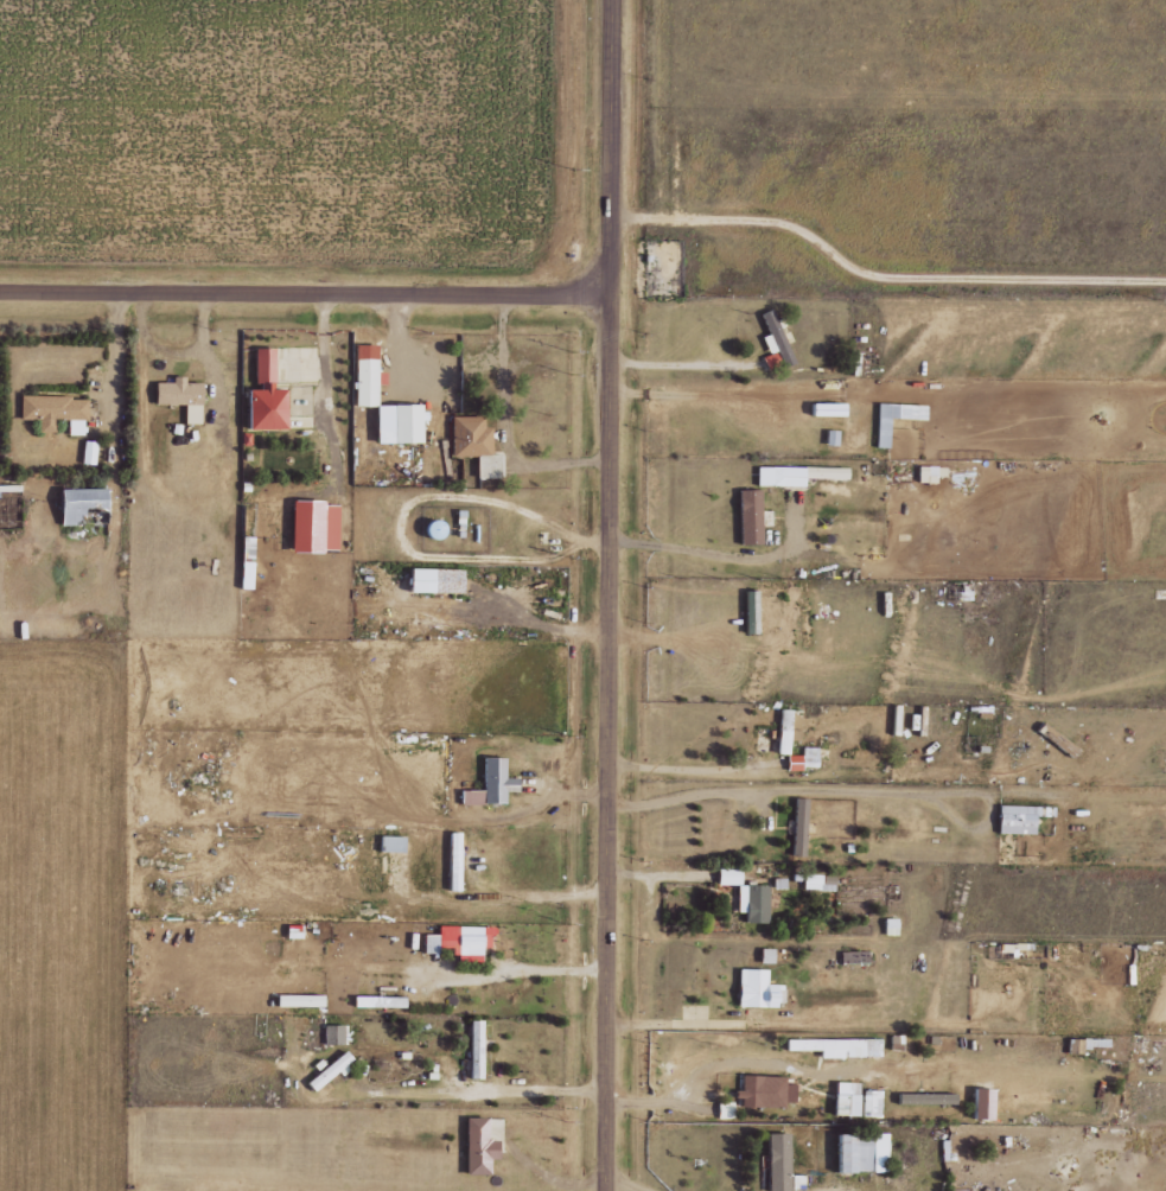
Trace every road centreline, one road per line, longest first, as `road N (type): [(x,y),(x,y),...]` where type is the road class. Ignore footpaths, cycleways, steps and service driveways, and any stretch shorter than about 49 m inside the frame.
road 1 (secondary): [(613,0),(605,1190)]
road 2 (residential): [(0,284),(611,288)]

